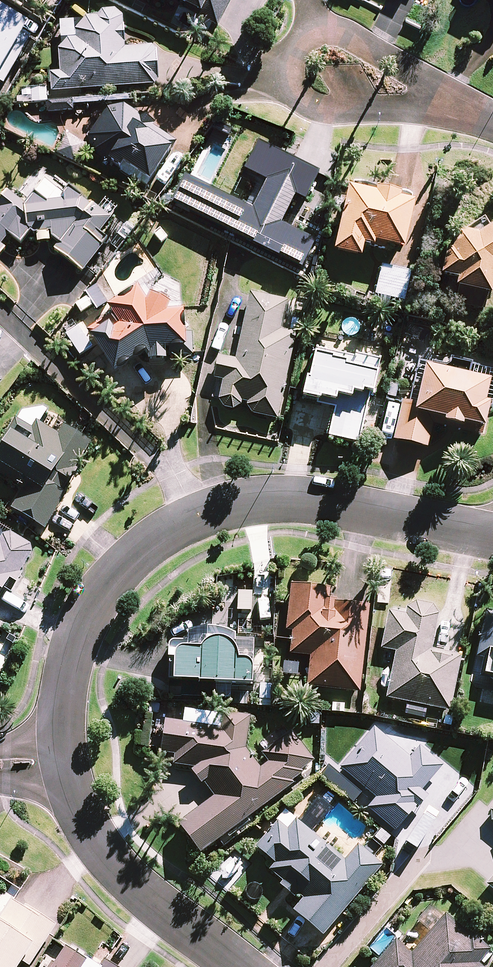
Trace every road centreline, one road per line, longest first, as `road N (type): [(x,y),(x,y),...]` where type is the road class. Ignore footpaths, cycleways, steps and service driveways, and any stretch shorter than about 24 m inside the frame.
road 1 (residential): [(66,763),(63,700),(82,624),(146,547),(196,516),(258,503),(312,503),(492,539)]
road 2 (residential): [(430,99),(342,115),(311,110),(291,96),(286,67),(293,45),(314,31),(340,31),(403,65)]
road 3 (residential): [(242,966),(105,853),(80,813),(66,763)]

